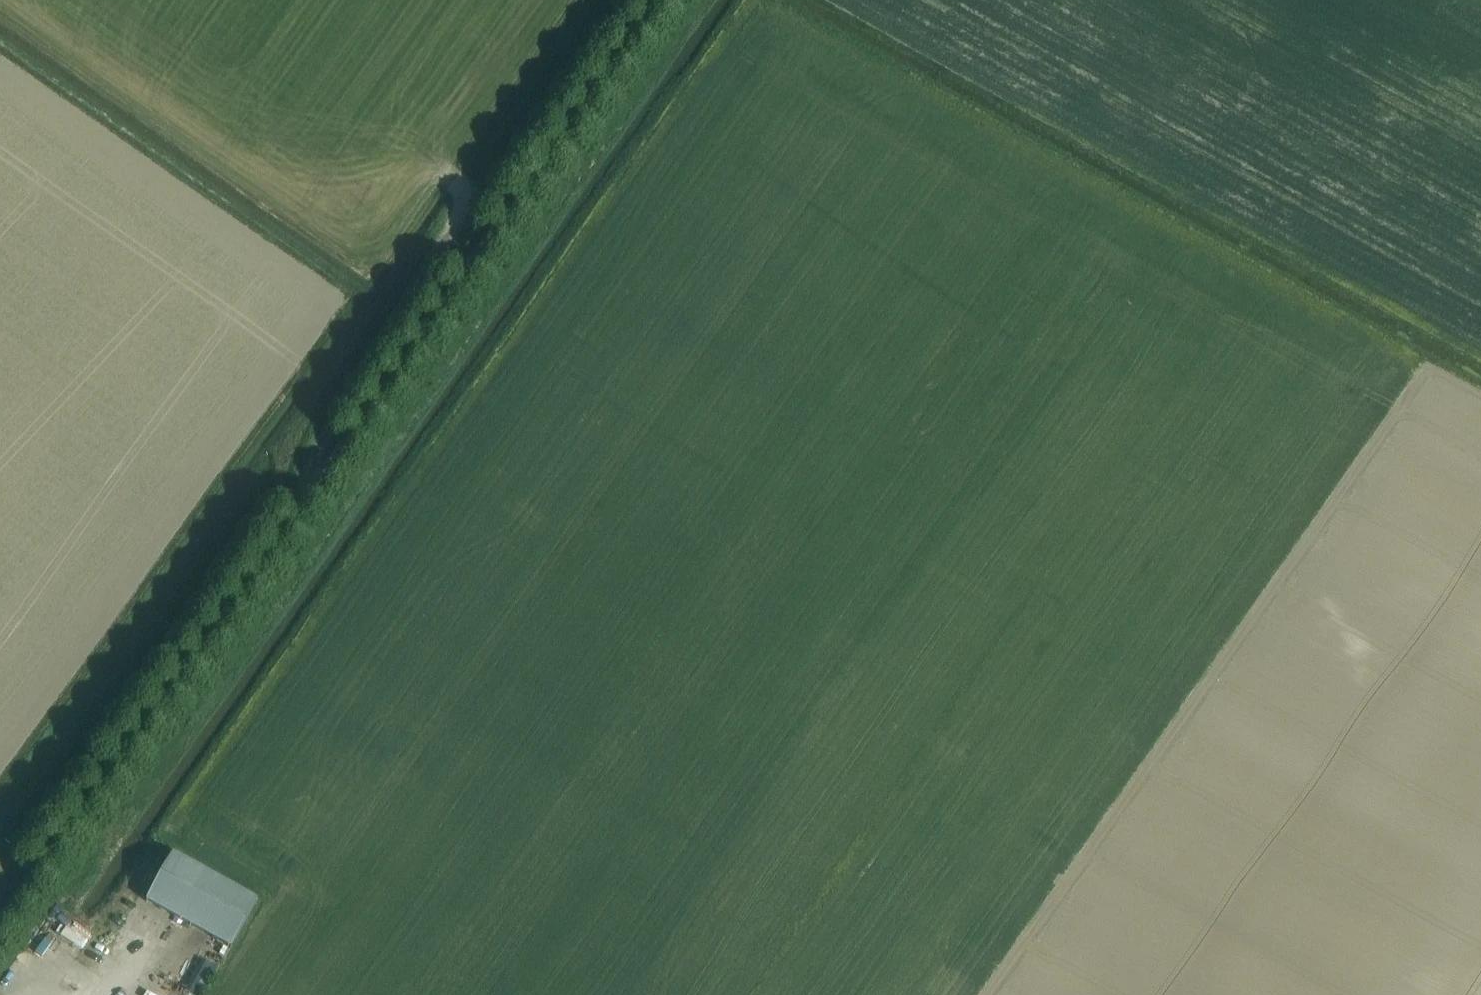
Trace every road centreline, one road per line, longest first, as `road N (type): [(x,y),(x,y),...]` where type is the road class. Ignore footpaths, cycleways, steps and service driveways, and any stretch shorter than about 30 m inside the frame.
road 1 (unclassified): [(0,935),(679,0)]

